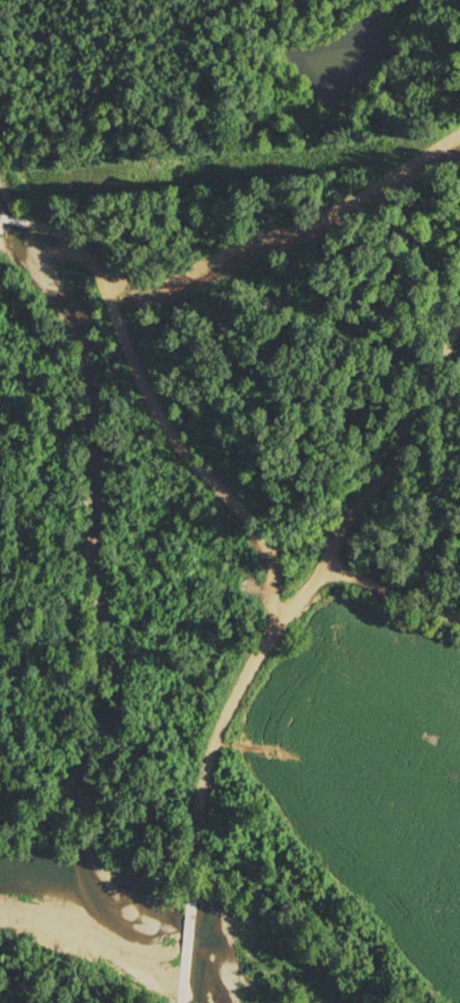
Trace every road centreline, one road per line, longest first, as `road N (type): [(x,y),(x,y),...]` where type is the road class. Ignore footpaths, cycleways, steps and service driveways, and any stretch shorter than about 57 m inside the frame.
road 1 (residential): [(182,1002),(192,858),(217,751),(252,673),(348,537),(459,298)]
road 2 (residential): [(317,581),(219,564),(144,537),(100,508),(80,476),(83,369),(51,241),(32,218),(0,211)]
road 3 (residential): [(459,161),(0,193)]
road 4 (residential): [(459,625),(358,587),(317,581)]

